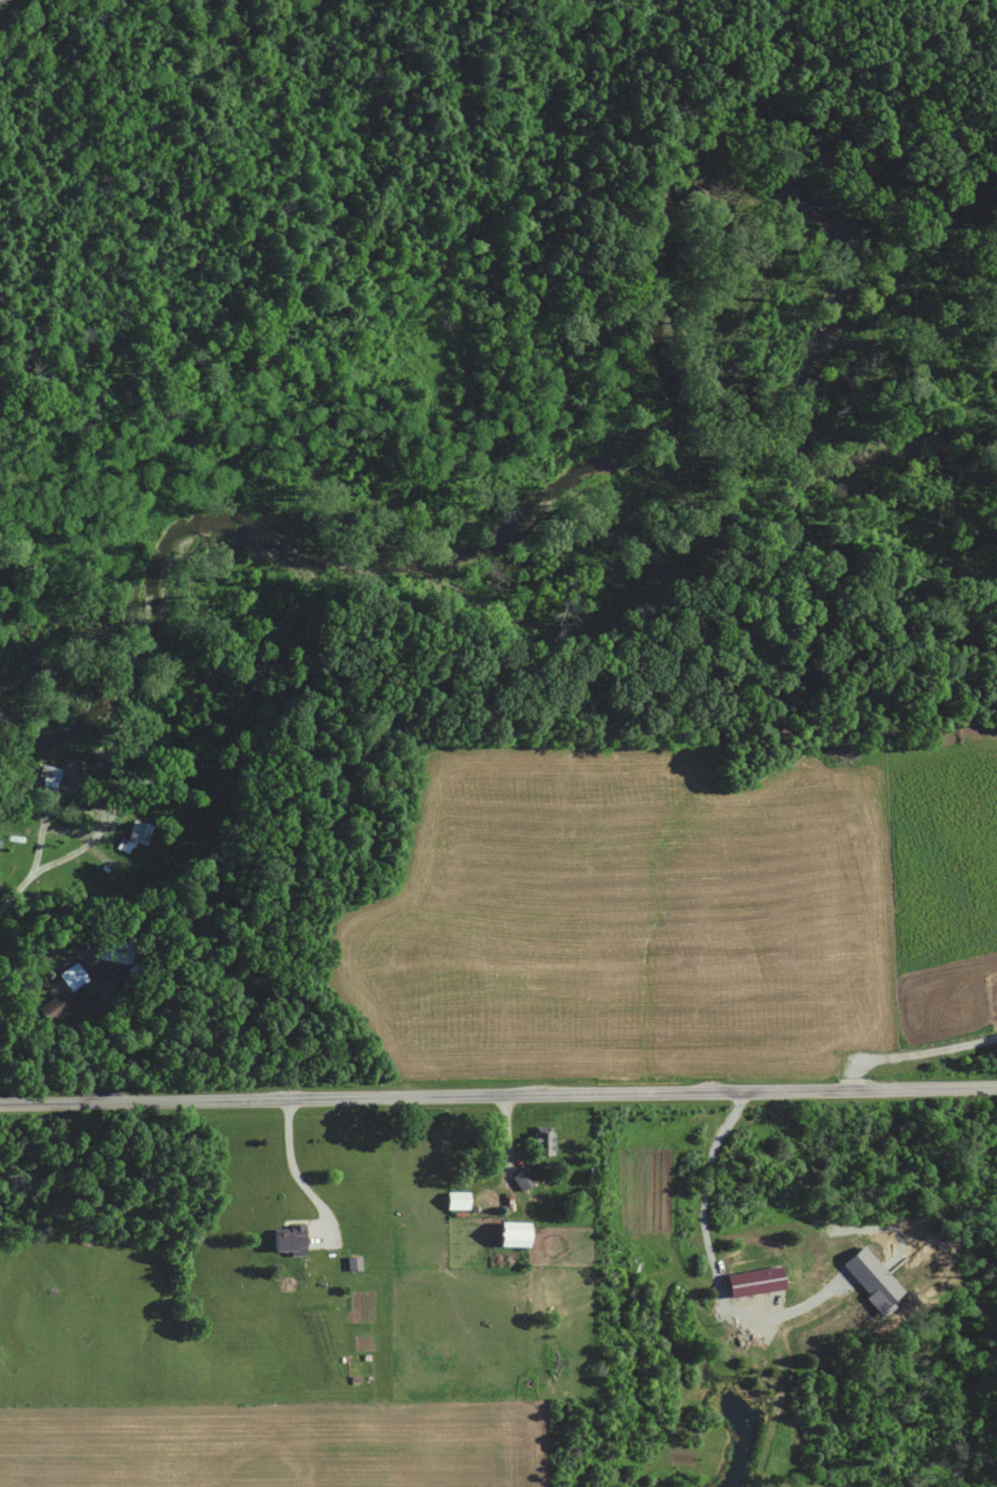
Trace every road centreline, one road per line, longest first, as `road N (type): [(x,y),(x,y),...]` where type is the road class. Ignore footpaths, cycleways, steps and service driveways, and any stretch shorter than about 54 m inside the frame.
road 1 (residential): [(996,1089),(0,1112)]

